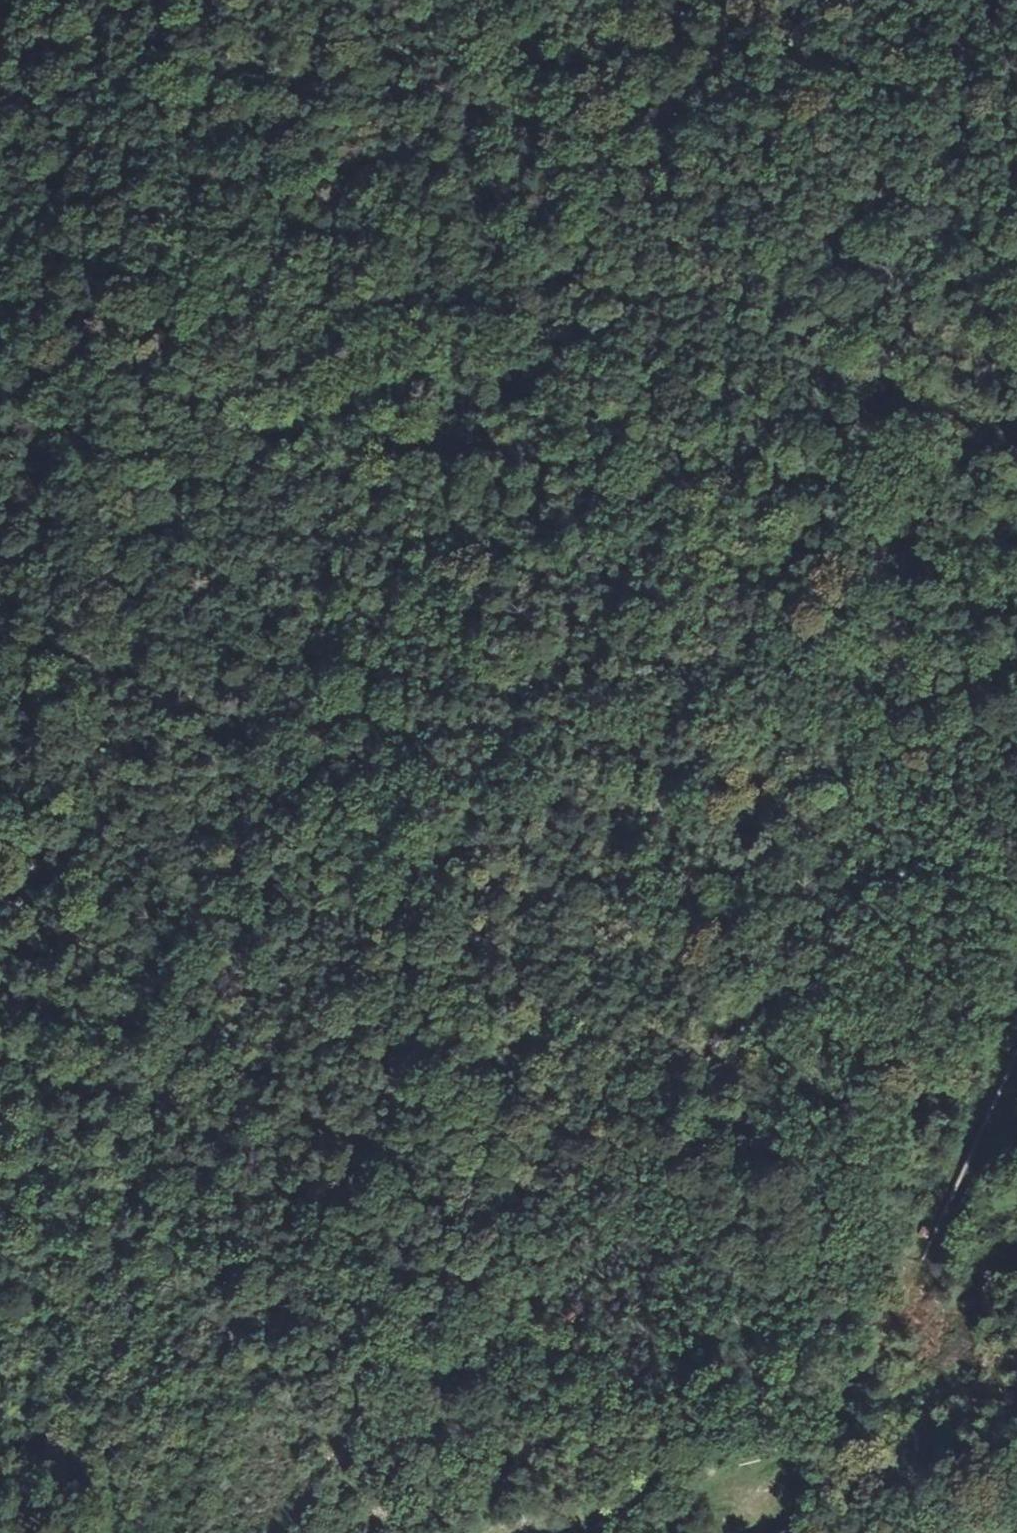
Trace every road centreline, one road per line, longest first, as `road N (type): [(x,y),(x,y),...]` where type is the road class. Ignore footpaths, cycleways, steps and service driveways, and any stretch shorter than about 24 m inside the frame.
road 1 (track): [(1016,1354),(1002,1352),(875,1408),(765,1467),(722,1502),(715,1532)]

